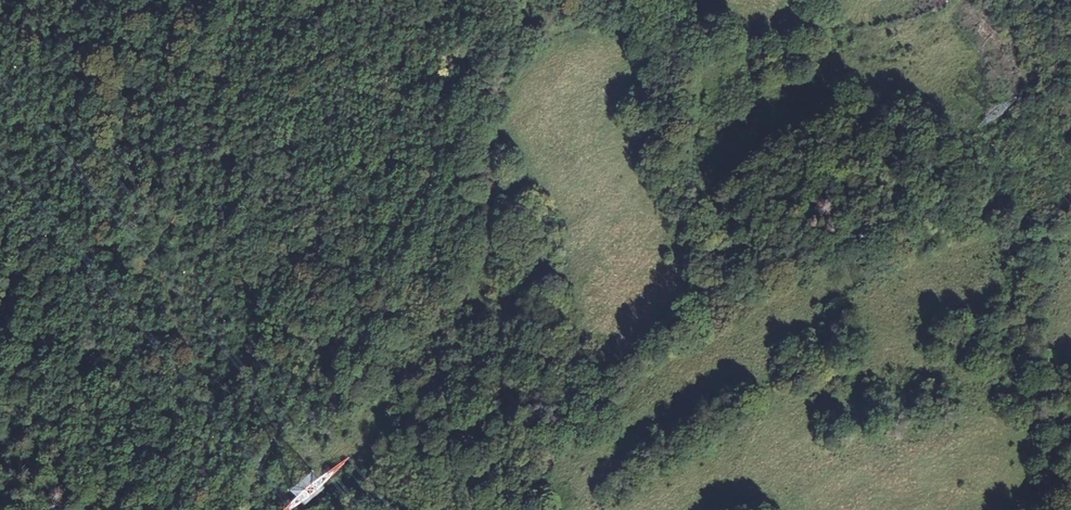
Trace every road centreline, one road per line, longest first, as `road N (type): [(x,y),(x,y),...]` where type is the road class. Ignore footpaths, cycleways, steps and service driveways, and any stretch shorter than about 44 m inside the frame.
road 1 (track): [(577,0),(368,259),(245,484),(239,509)]

